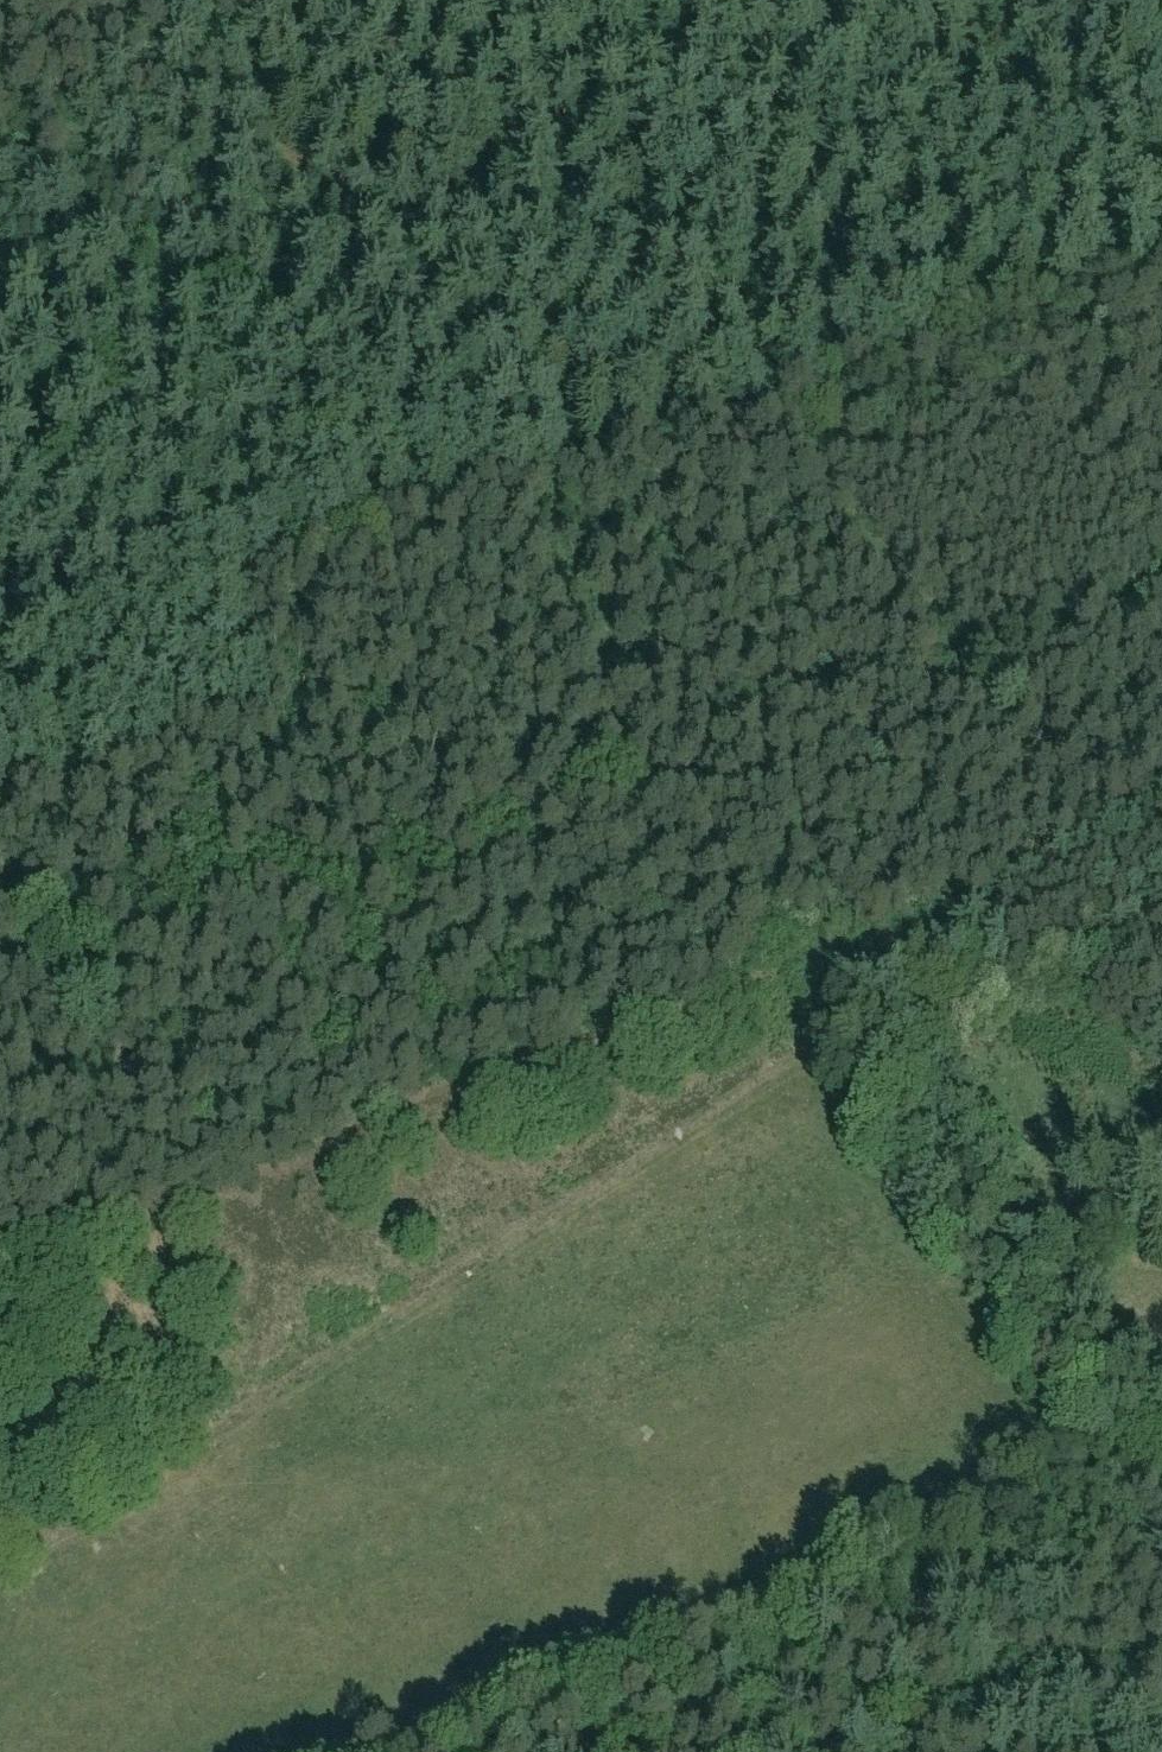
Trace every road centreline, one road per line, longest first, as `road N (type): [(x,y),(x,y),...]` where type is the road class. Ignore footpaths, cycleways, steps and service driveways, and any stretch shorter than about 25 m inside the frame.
road 1 (track): [(0,683),(234,607),(386,528),(512,500),(678,418),(853,370),(1119,268),(1161,236)]
road 2 (track): [(1161,1454),(1054,1497),(863,1599)]

